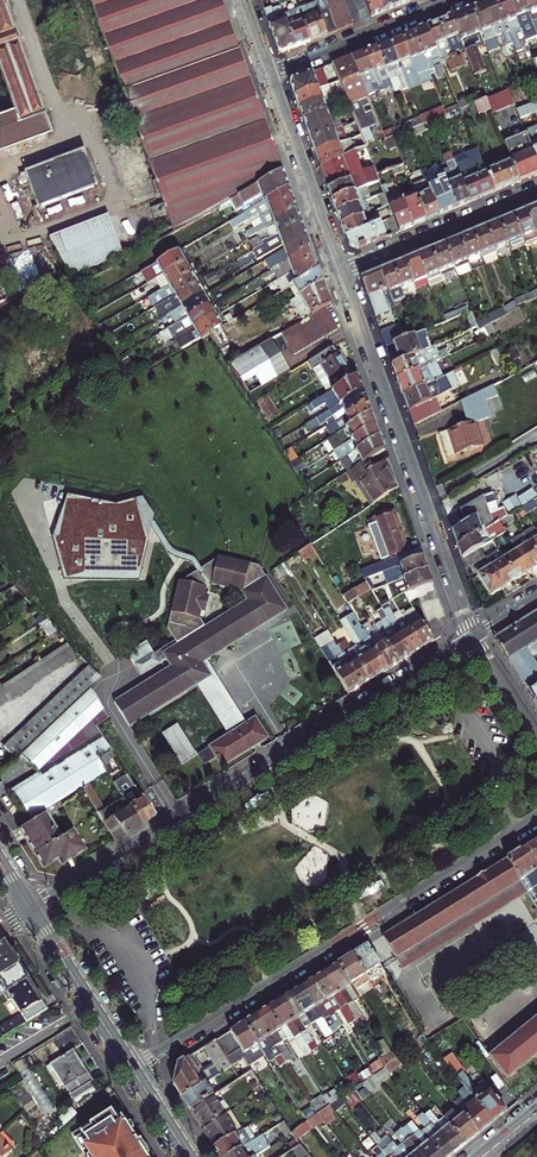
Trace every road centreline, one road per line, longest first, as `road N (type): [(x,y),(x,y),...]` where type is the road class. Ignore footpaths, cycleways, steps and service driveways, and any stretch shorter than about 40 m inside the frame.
road 1 (residential): [(33,913),(471,638)]
road 2 (residential): [(536,819),(132,1070)]
road 3 (residential): [(342,271),(471,638)]
road 4 (residential): [(271,73),(342,271)]
road 5 (residential): [(342,271),(536,190)]
road 6 (residential): [(453,0),(271,73)]
road 7 (tertiary): [(132,1070),(33,913)]

